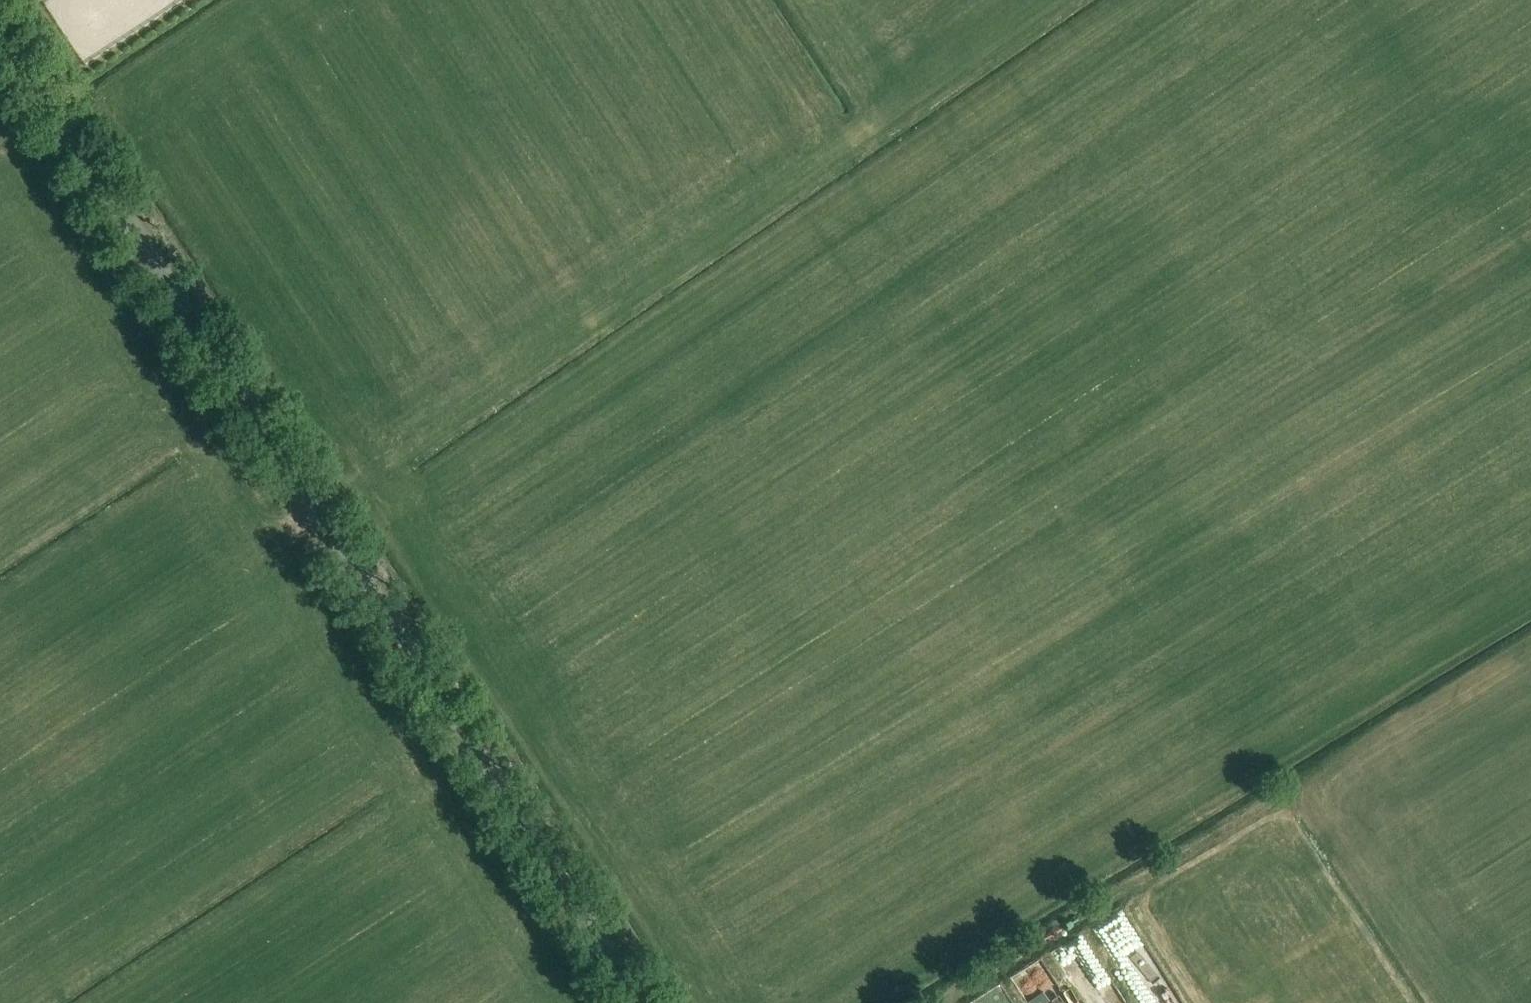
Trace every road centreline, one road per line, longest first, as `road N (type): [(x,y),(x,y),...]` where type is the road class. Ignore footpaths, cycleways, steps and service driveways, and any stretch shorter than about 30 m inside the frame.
road 1 (tertiary): [(640,1002),(0,29)]
road 2 (track): [(927,1002),(1106,893)]

